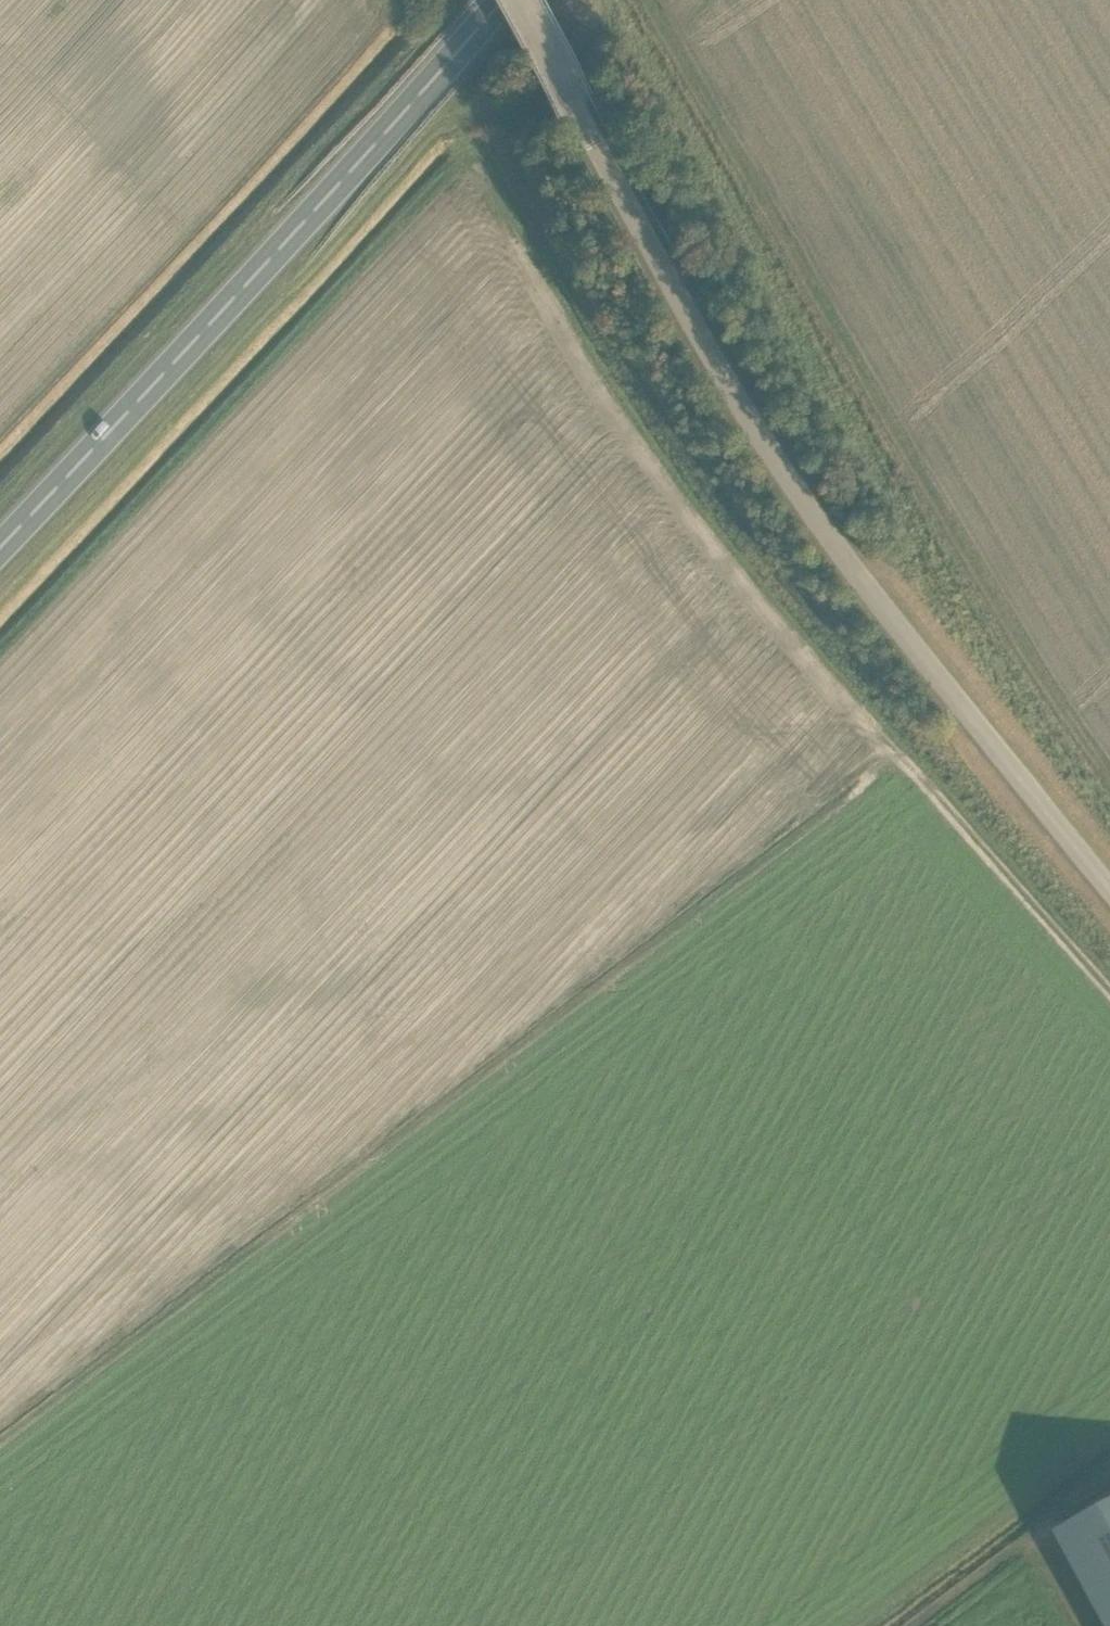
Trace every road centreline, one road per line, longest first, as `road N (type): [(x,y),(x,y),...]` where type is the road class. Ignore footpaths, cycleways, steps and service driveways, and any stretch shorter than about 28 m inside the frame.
road 1 (tertiary): [(1109,892),(856,576),(745,413),(518,0)]
road 2 (trunk): [(0,548),(505,0)]

